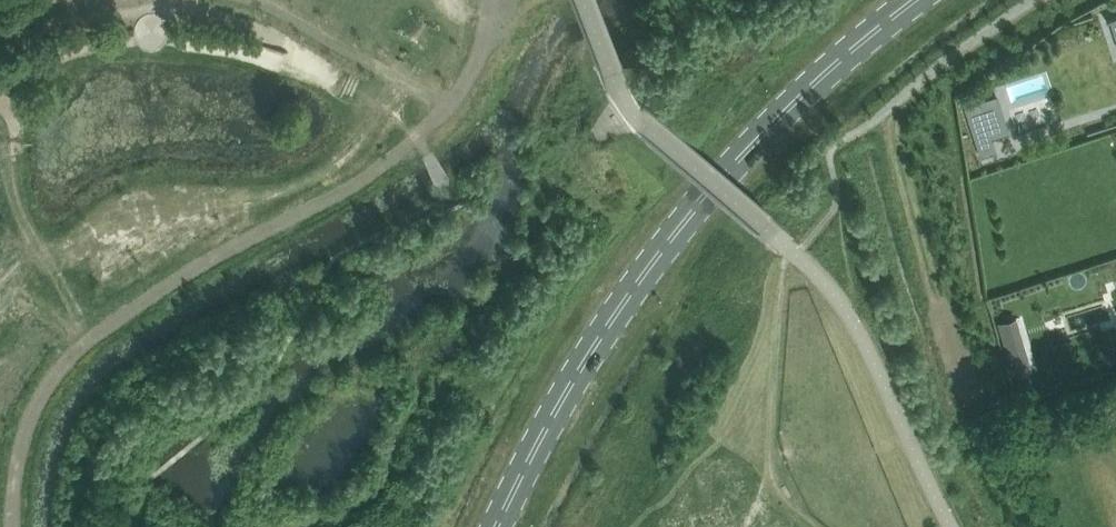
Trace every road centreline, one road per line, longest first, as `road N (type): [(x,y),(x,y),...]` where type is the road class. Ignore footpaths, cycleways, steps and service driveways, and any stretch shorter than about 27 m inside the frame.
road 1 (primary): [(497,526),(587,356),(691,213),(792,103),(913,0)]

